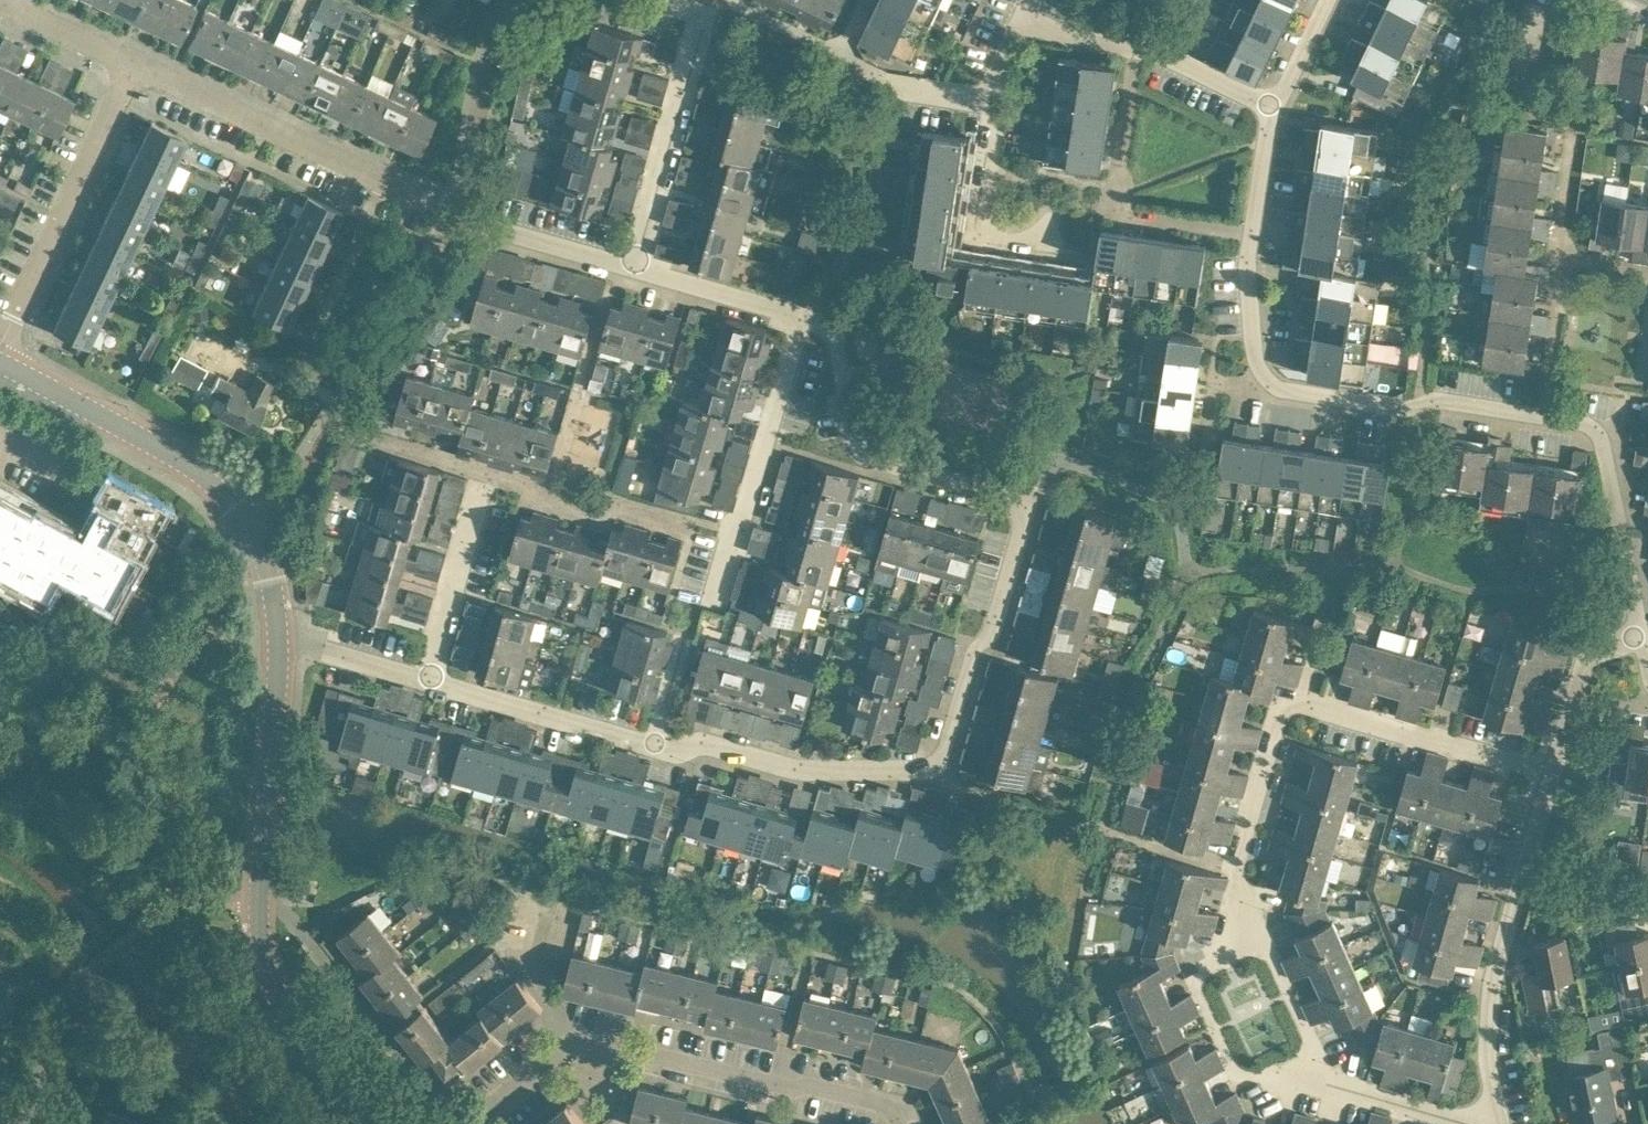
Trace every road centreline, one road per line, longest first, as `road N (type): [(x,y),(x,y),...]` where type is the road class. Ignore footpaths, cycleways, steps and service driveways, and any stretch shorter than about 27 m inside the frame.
road 1 (residential): [(656,746),(700,743),(801,769),(926,768),(944,752),(1023,524),(1025,509),(1012,499),(870,456),(854,443),(834,339),(800,319)]
road 2 (residential): [(1640,641),(1605,444),(1585,422),(1438,399),(1413,411),(1272,385),(1256,363),(1252,234)]
road 3 (tertiary): [(368,1123),(283,1025),(262,956),(257,903),(277,646)]
road 4 (residential): [(899,1123),(890,1108),(812,1086),(787,1088),(586,1039),(567,1045),(468,1123)]
road 5 (residential): [(1235,868),(1281,713),(1311,705),(1547,768)]
road 6 (tertiary): [(277,646),(258,545),(218,491),(0,365)]
road 7 (residential): [(1492,1123),(1490,999),(1547,768)]
road 8 (residential): [(459,214),(134,62)]
road 9 (residential): [(633,270),(701,19),(625,0)]
road 10 (residential): [(1092,260),(991,244),(975,229),(999,80),(1009,41),(1023,29)]
road 11 (residential): [(0,345),(134,62)]
road 12 (residential): [(712,605),(742,541),(800,319)]
road 13 (residential): [(1023,29),(1177,60),(1269,110)]
road 14 (residential): [(425,684),(656,746)]
road 15 (residential): [(425,684),(477,499)]
road 16 (residential): [(633,270),(459,214)]
road 17 (residential): [(800,319),(633,270)]
road 18 (residential): [(1547,768),(1572,695),(1600,661),(1640,641)]
road 19 (residential): [(20,1123),(62,1000),(80,980)]
road 20 (residential): [(277,646),(425,684)]
road 21 (residential): [(1235,868),(1214,961),(1266,942)]
road 22 (residential): [(1252,234),(1108,214)]
road 23 (residential): [(134,62),(9,3)]
road 24 (residential): [(1462,1123),(1329,1086)]
road 25 (residential): [(1252,234),(1269,110)]
road 26 (residential): [(1269,110),(1326,0)]

